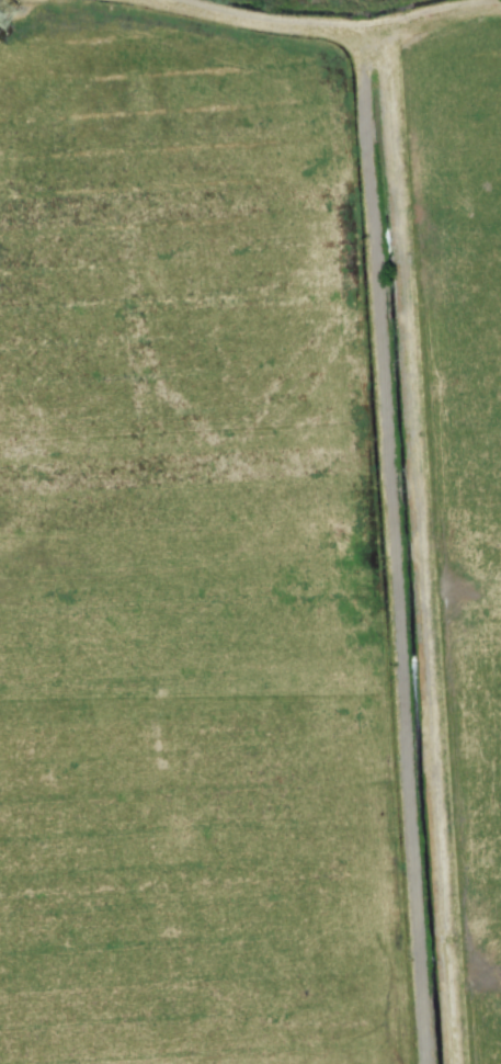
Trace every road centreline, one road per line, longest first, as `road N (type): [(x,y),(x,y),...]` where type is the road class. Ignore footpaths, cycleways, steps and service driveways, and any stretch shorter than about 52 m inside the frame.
road 1 (track): [(177,0),(351,32),(449,0)]

